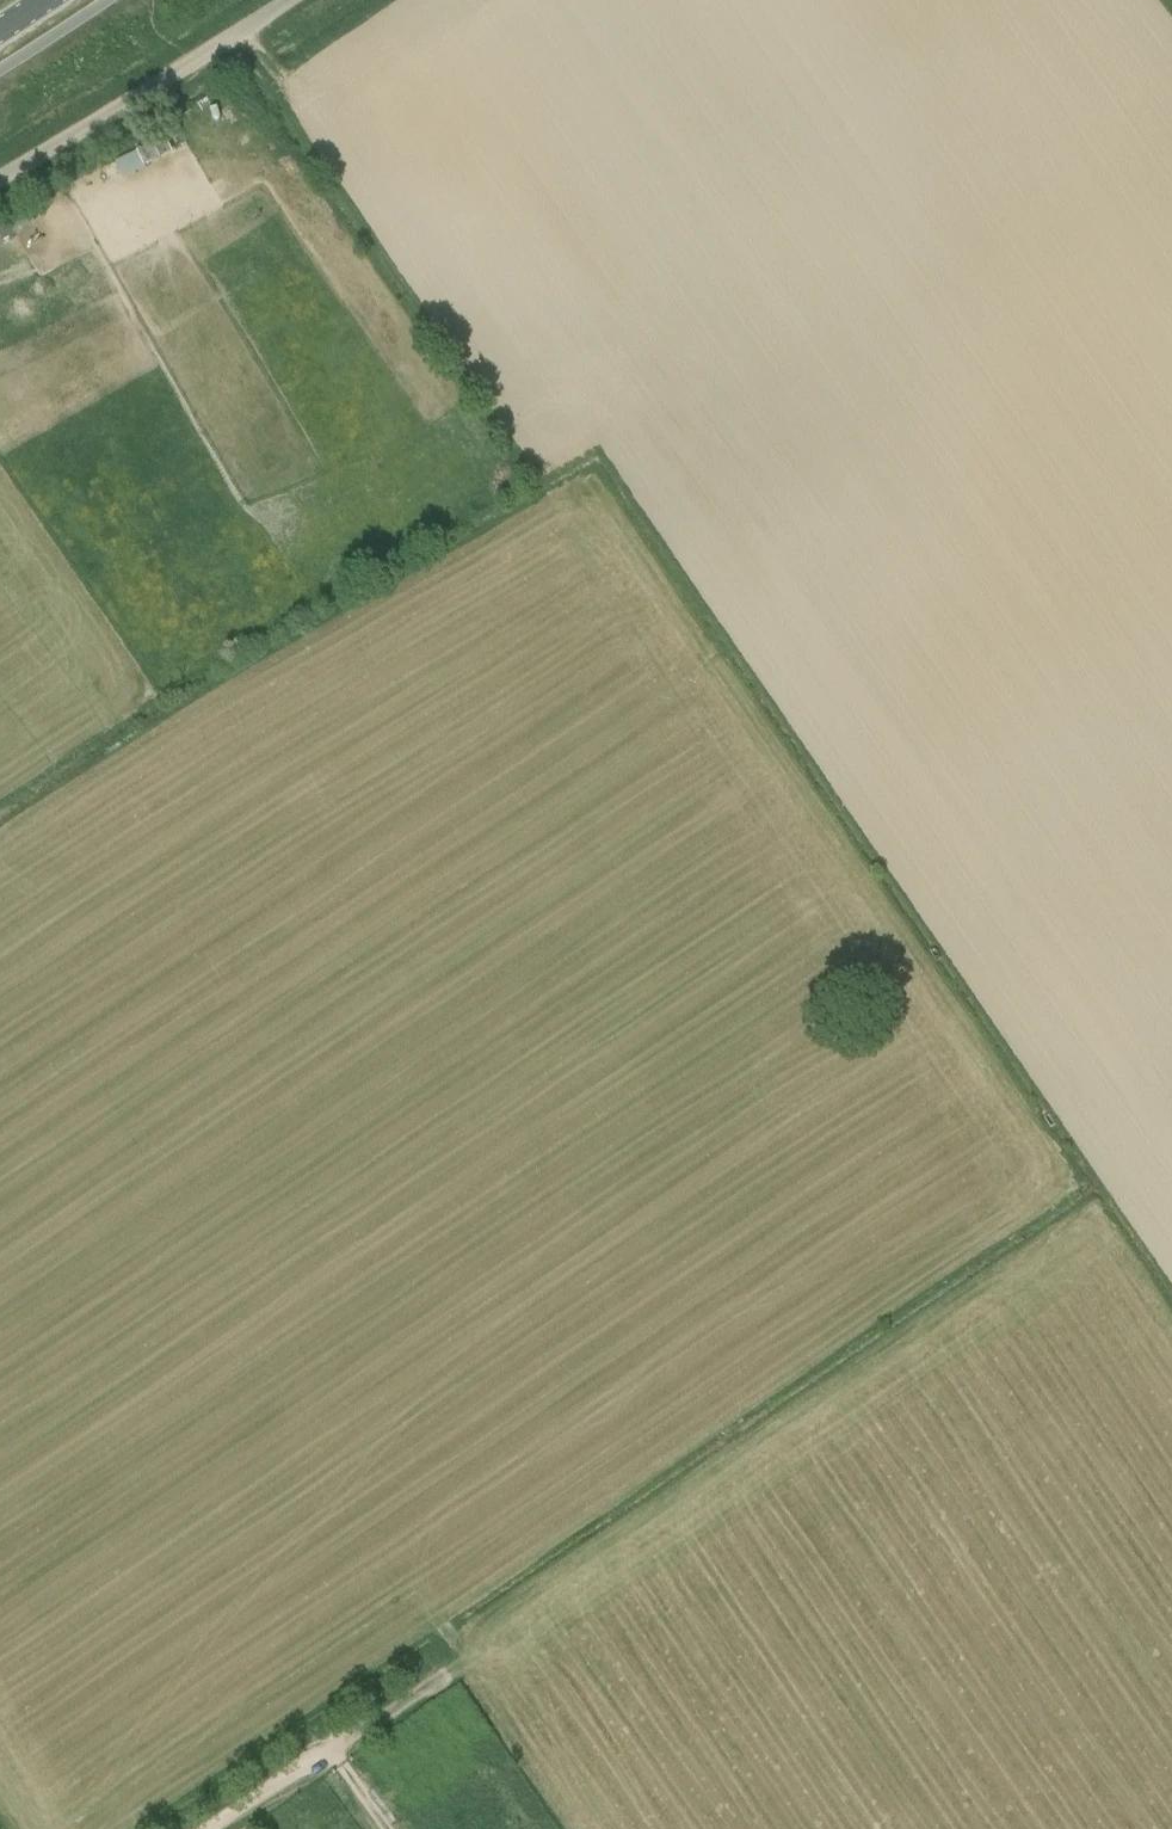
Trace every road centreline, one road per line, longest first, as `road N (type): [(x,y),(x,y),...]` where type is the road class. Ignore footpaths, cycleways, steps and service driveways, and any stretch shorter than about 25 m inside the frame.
road 1 (unclassified): [(0,177),(288,0)]
road 2 (track): [(201,1828),(440,1671)]

